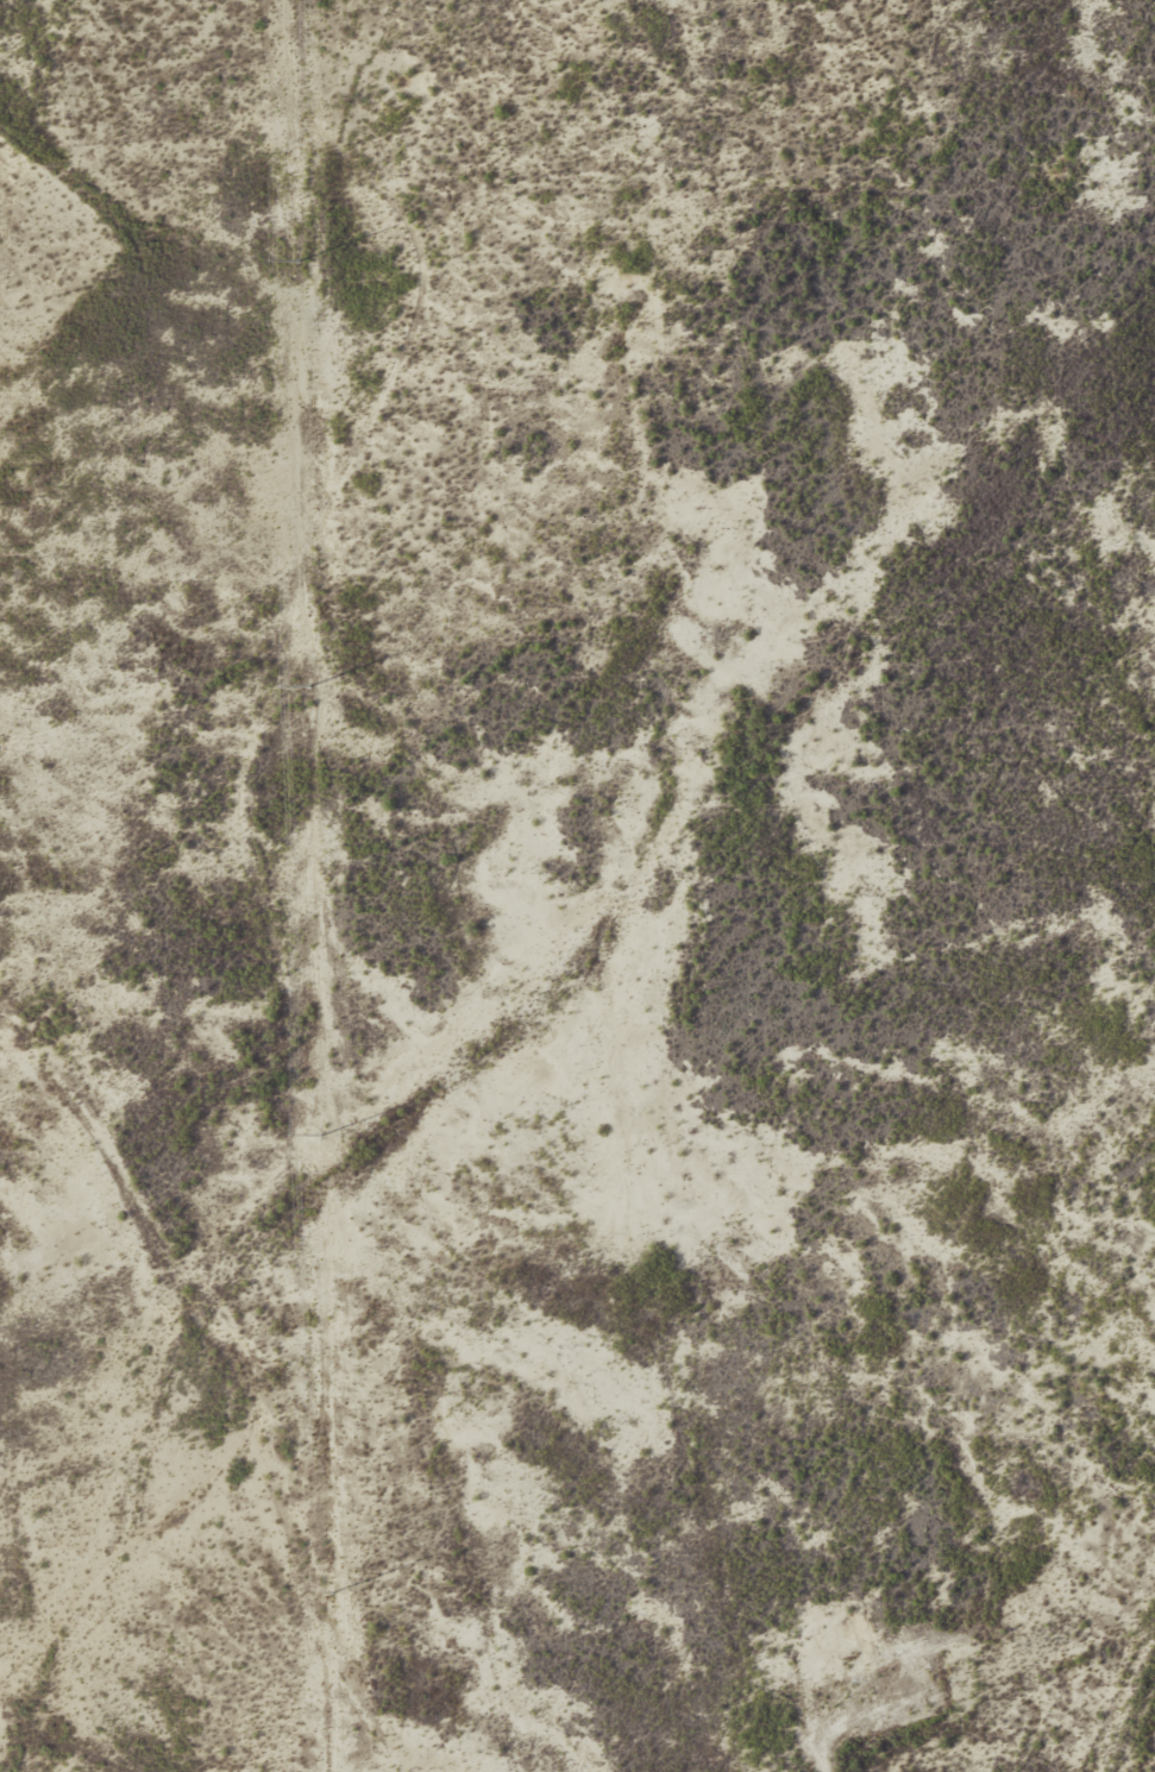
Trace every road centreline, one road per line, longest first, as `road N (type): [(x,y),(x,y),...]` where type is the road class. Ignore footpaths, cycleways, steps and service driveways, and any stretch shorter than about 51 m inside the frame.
road 1 (track): [(390,1771),(393,1746),(376,1702),(275,1550),(264,1519),(268,1426),(257,1390),(228,1363),(68,1093),(0,1050)]

